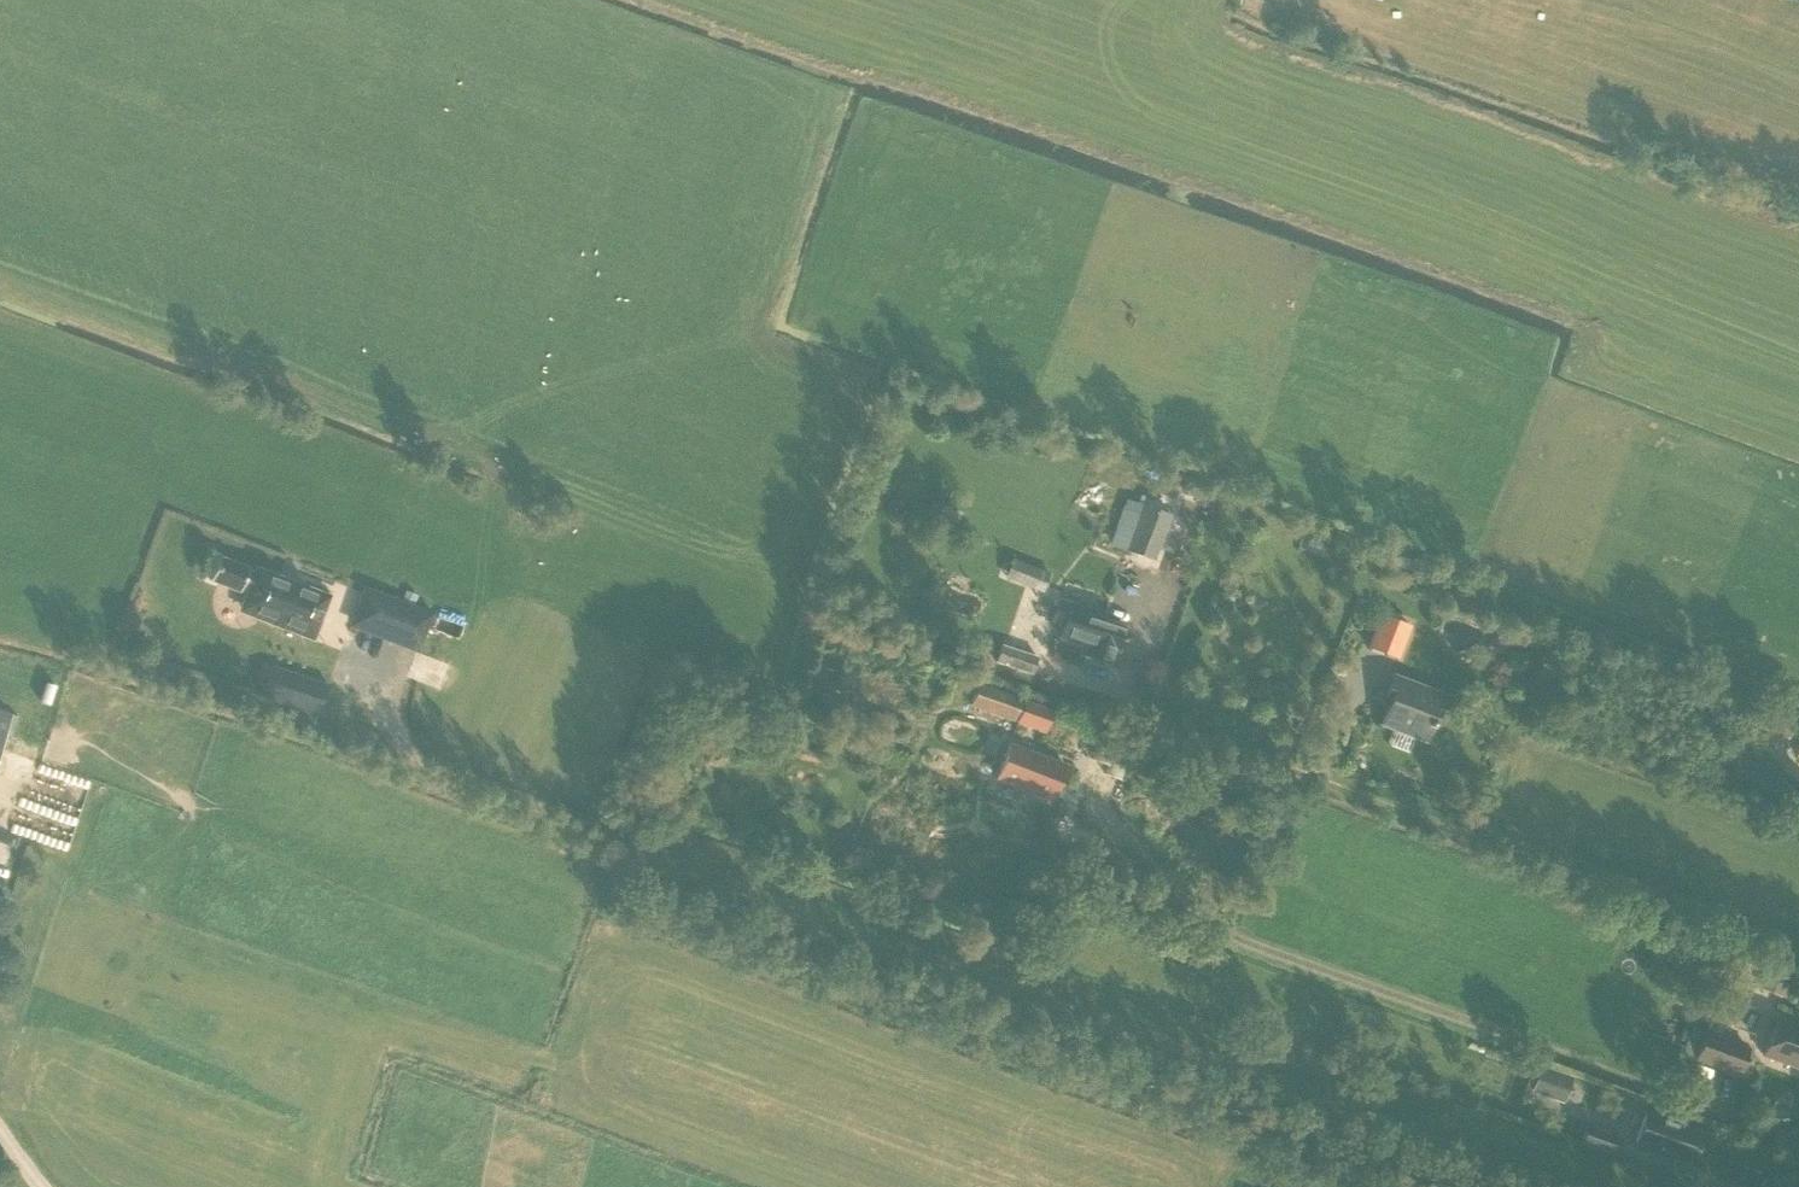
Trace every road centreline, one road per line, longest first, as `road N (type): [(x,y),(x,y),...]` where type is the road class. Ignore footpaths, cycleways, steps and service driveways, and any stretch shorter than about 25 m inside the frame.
road 1 (track): [(1576,1186),(419,760),(395,737)]
road 2 (track): [(0,322),(428,476),(487,526),(510,596),(503,645),(462,706),(419,731),(370,739),(0,621)]
road 3 (track): [(1798,962),(1125,715)]

